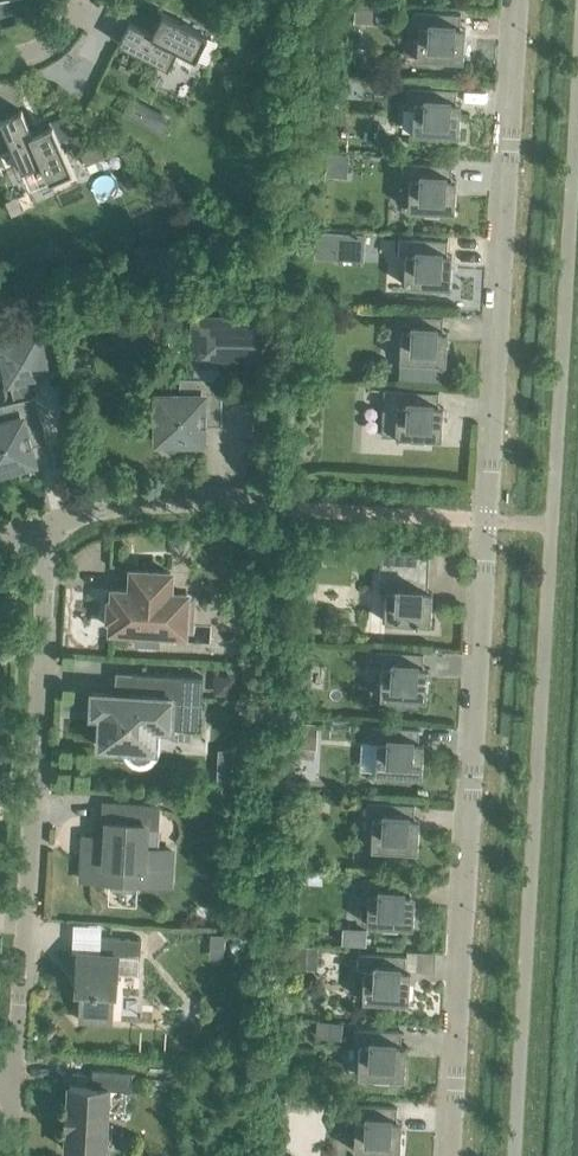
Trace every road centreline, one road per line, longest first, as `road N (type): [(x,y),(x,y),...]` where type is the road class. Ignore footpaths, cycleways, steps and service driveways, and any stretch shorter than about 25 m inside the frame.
road 1 (residential): [(517,0),(447,1155)]
road 2 (residential): [(40,527),(15,1061)]
road 3 (residential): [(40,527),(130,509),(283,511)]

